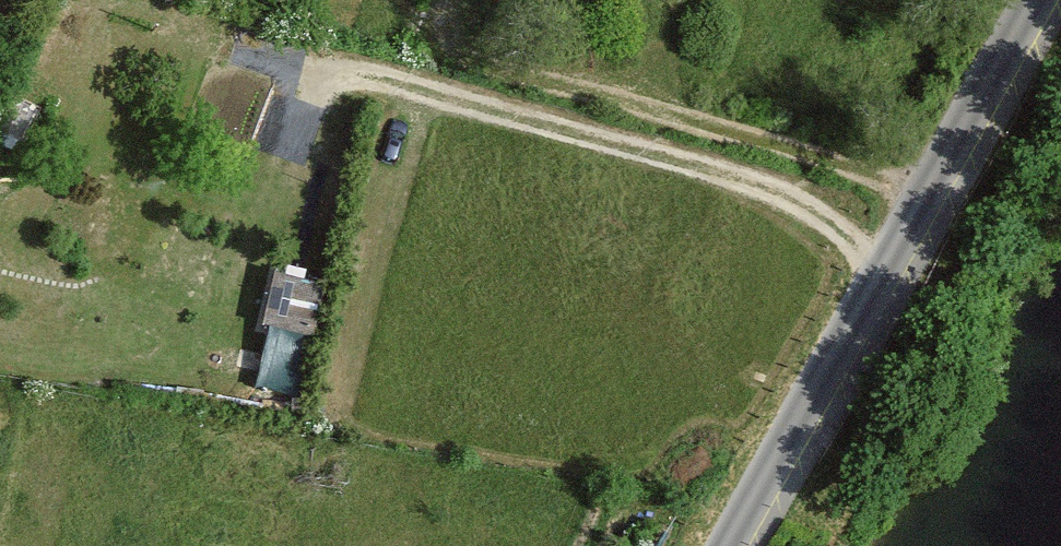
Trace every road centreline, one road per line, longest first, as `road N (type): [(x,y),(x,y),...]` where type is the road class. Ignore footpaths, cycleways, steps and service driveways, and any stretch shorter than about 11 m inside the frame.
road 1 (track): [(886,269),(825,218),(729,174),(360,73),(327,75),(311,92),(248,263)]
road 2 (residential): [(730,545),(1036,0)]
road 3 (track): [(931,188),(559,94),(454,57),(440,41),(441,1)]

